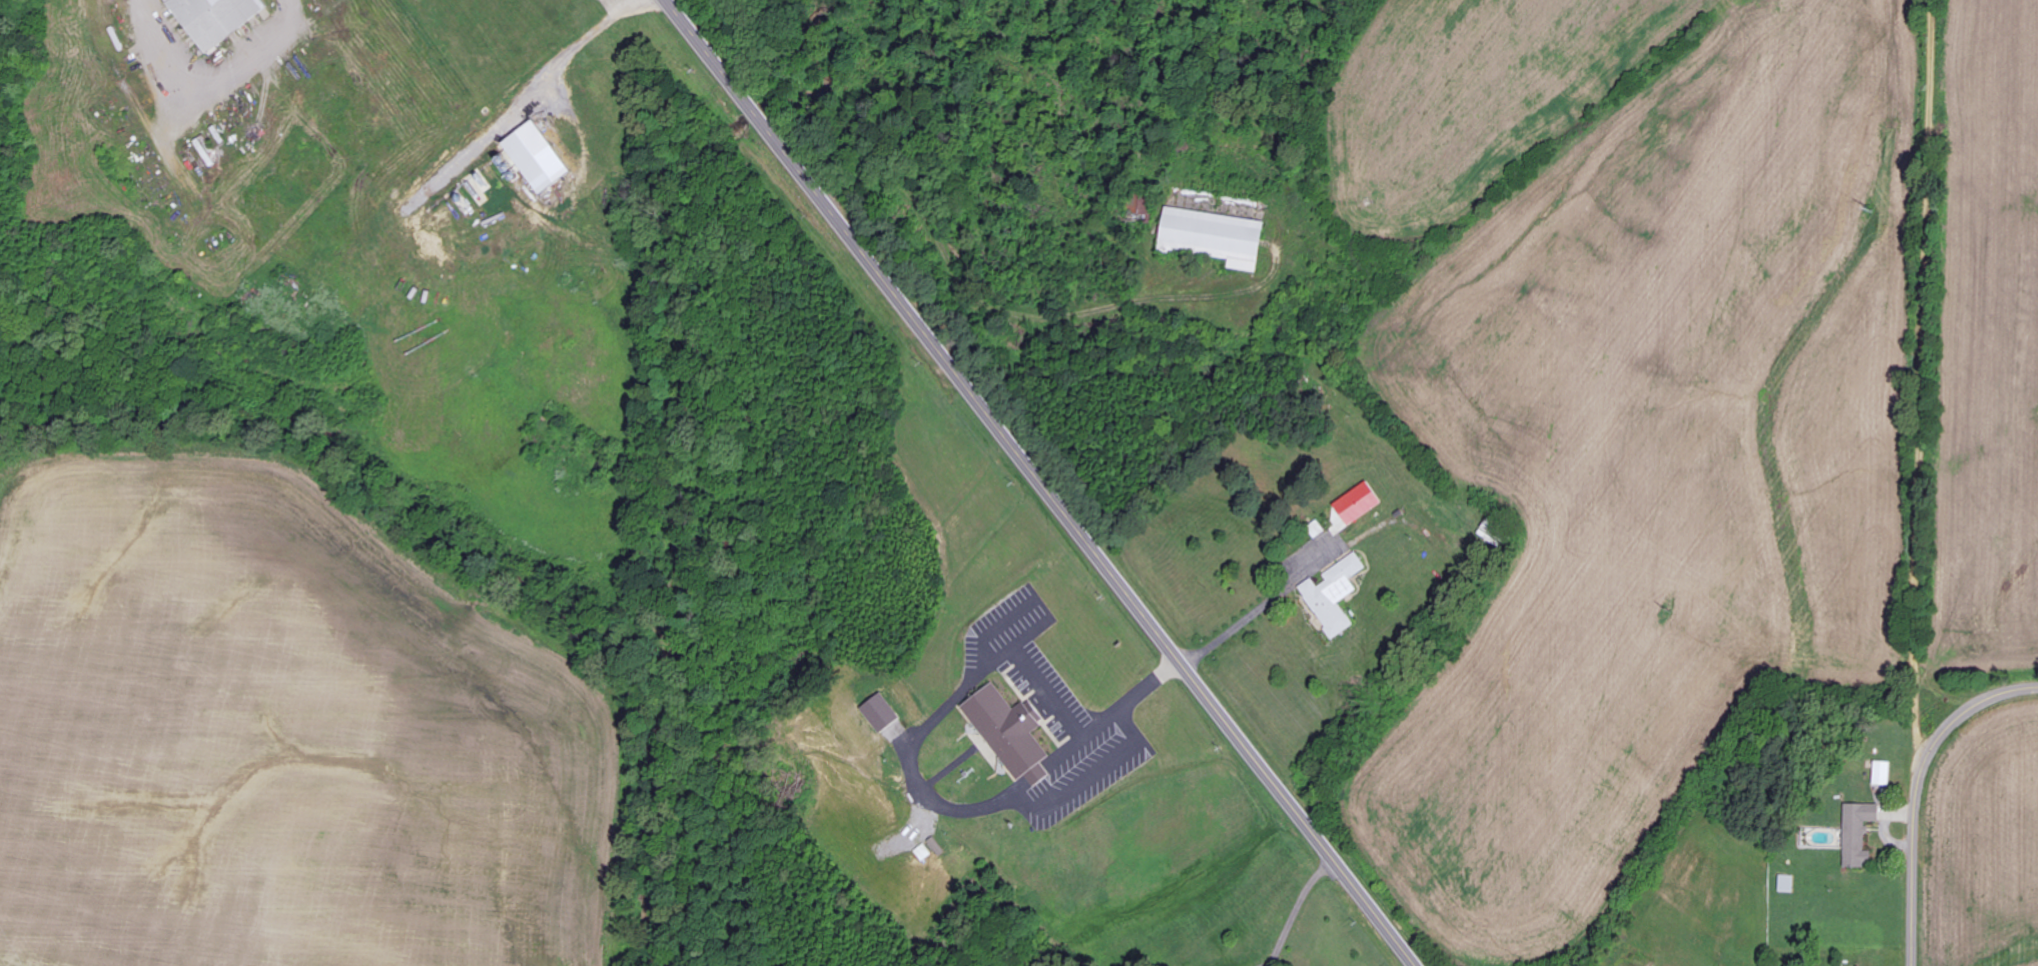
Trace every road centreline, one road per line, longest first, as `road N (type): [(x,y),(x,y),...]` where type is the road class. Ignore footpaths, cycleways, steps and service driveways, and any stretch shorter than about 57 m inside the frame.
road 1 (primary): [(1419,965),(669,0)]
road 2 (residential): [(1922,791),(1916,582),(1934,0)]
road 3 (tertiary): [(2037,684),(1979,703),(1935,749),(1918,820),(1916,965)]

